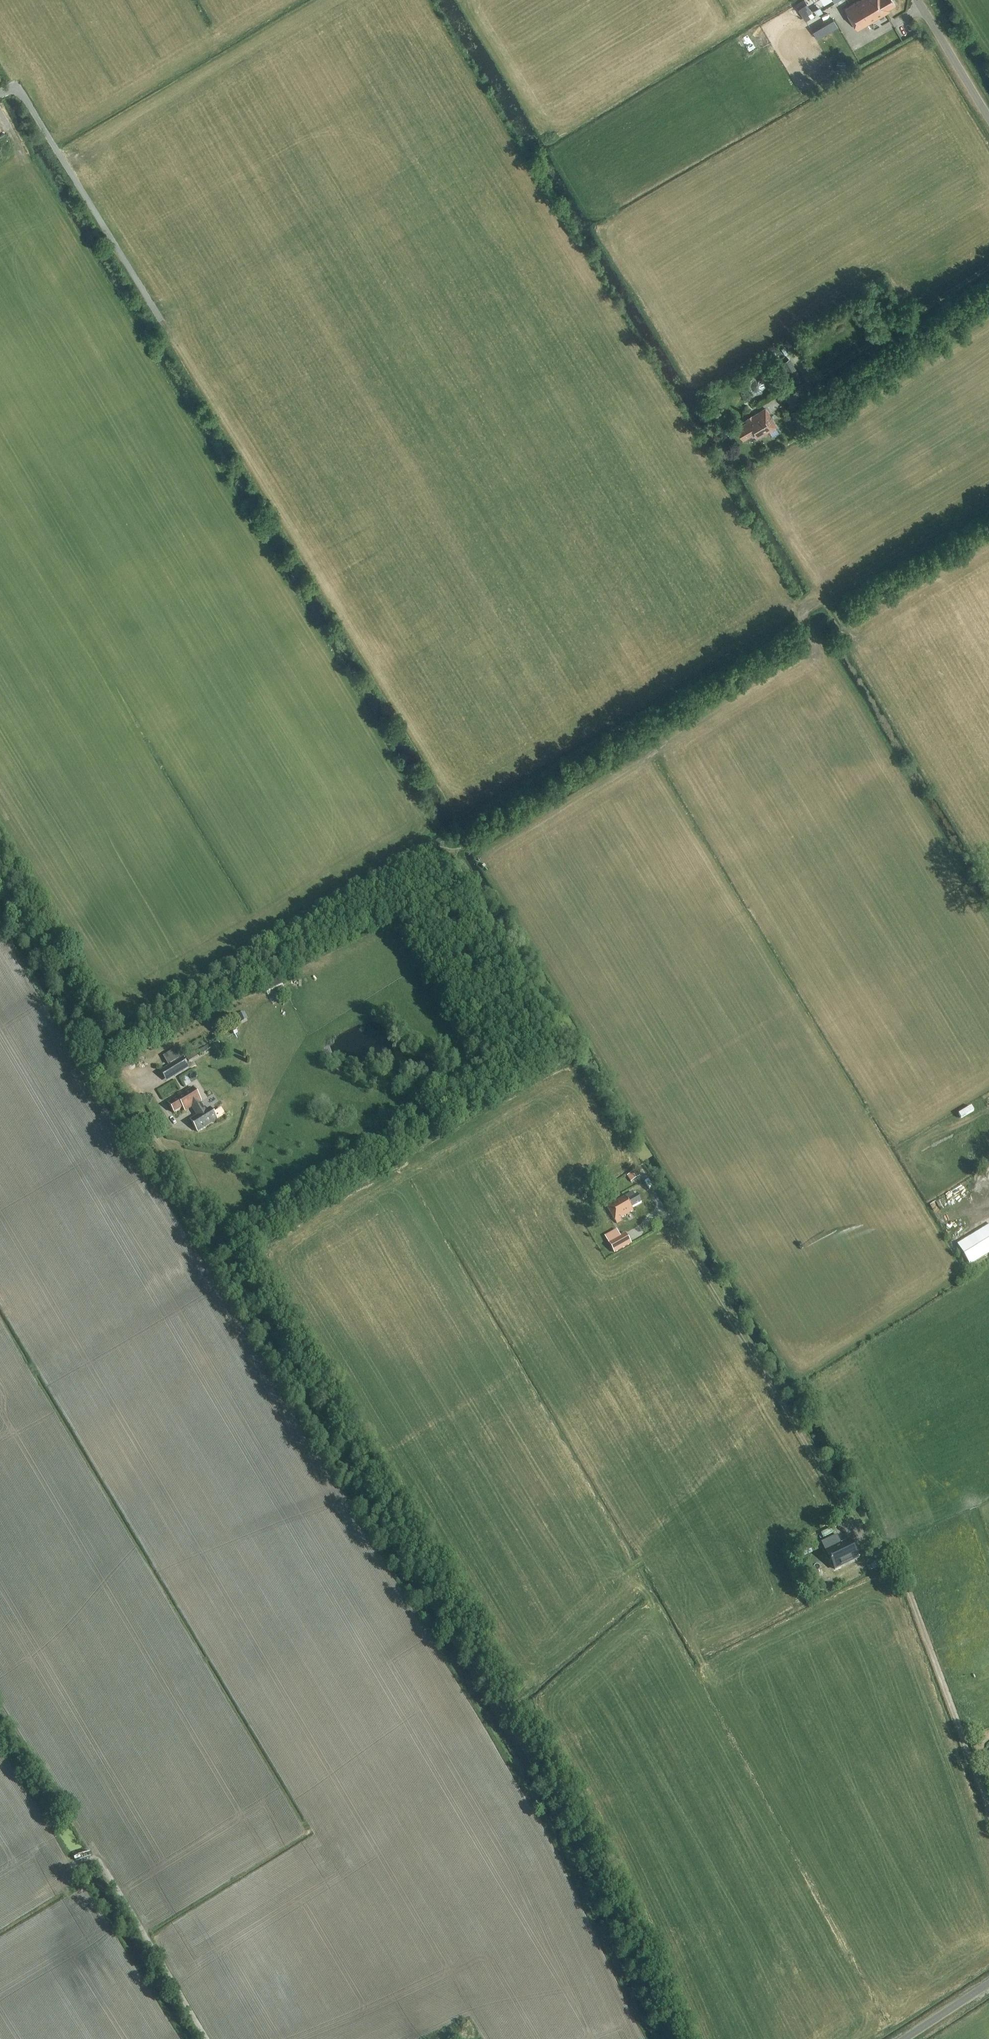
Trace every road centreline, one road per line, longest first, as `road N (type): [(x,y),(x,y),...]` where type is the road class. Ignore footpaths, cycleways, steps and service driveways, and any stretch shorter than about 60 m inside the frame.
road 1 (track): [(101,1050),(549,1791),(670,2038)]
road 2 (track): [(988,1813),(895,1558),(851,1523),(665,1208)]
road 3 (track): [(988,269),(776,403)]
road 4 (track): [(0,885),(101,1050)]
road 5 (unclassified): [(988,117),(918,0)]

